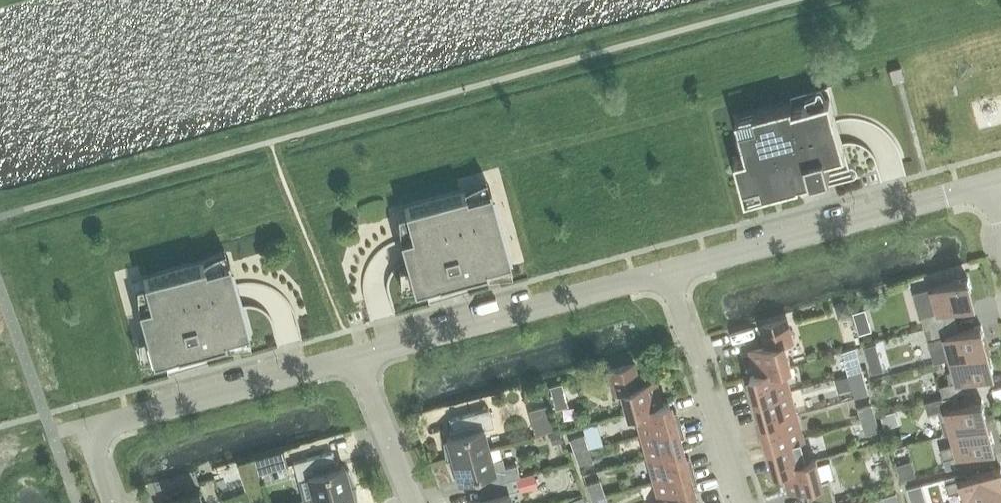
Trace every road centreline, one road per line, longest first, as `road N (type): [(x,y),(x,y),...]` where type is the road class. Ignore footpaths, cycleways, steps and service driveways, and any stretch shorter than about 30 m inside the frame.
road 1 (unclassified): [(113,502),(87,430),(354,358)]
road 2 (unclassified): [(667,272),(990,184)]
road 3 (unclassified): [(354,358),(667,272)]
road 4 (residential): [(744,502),(667,272)]
road 5 (residential): [(354,358),(413,502)]

